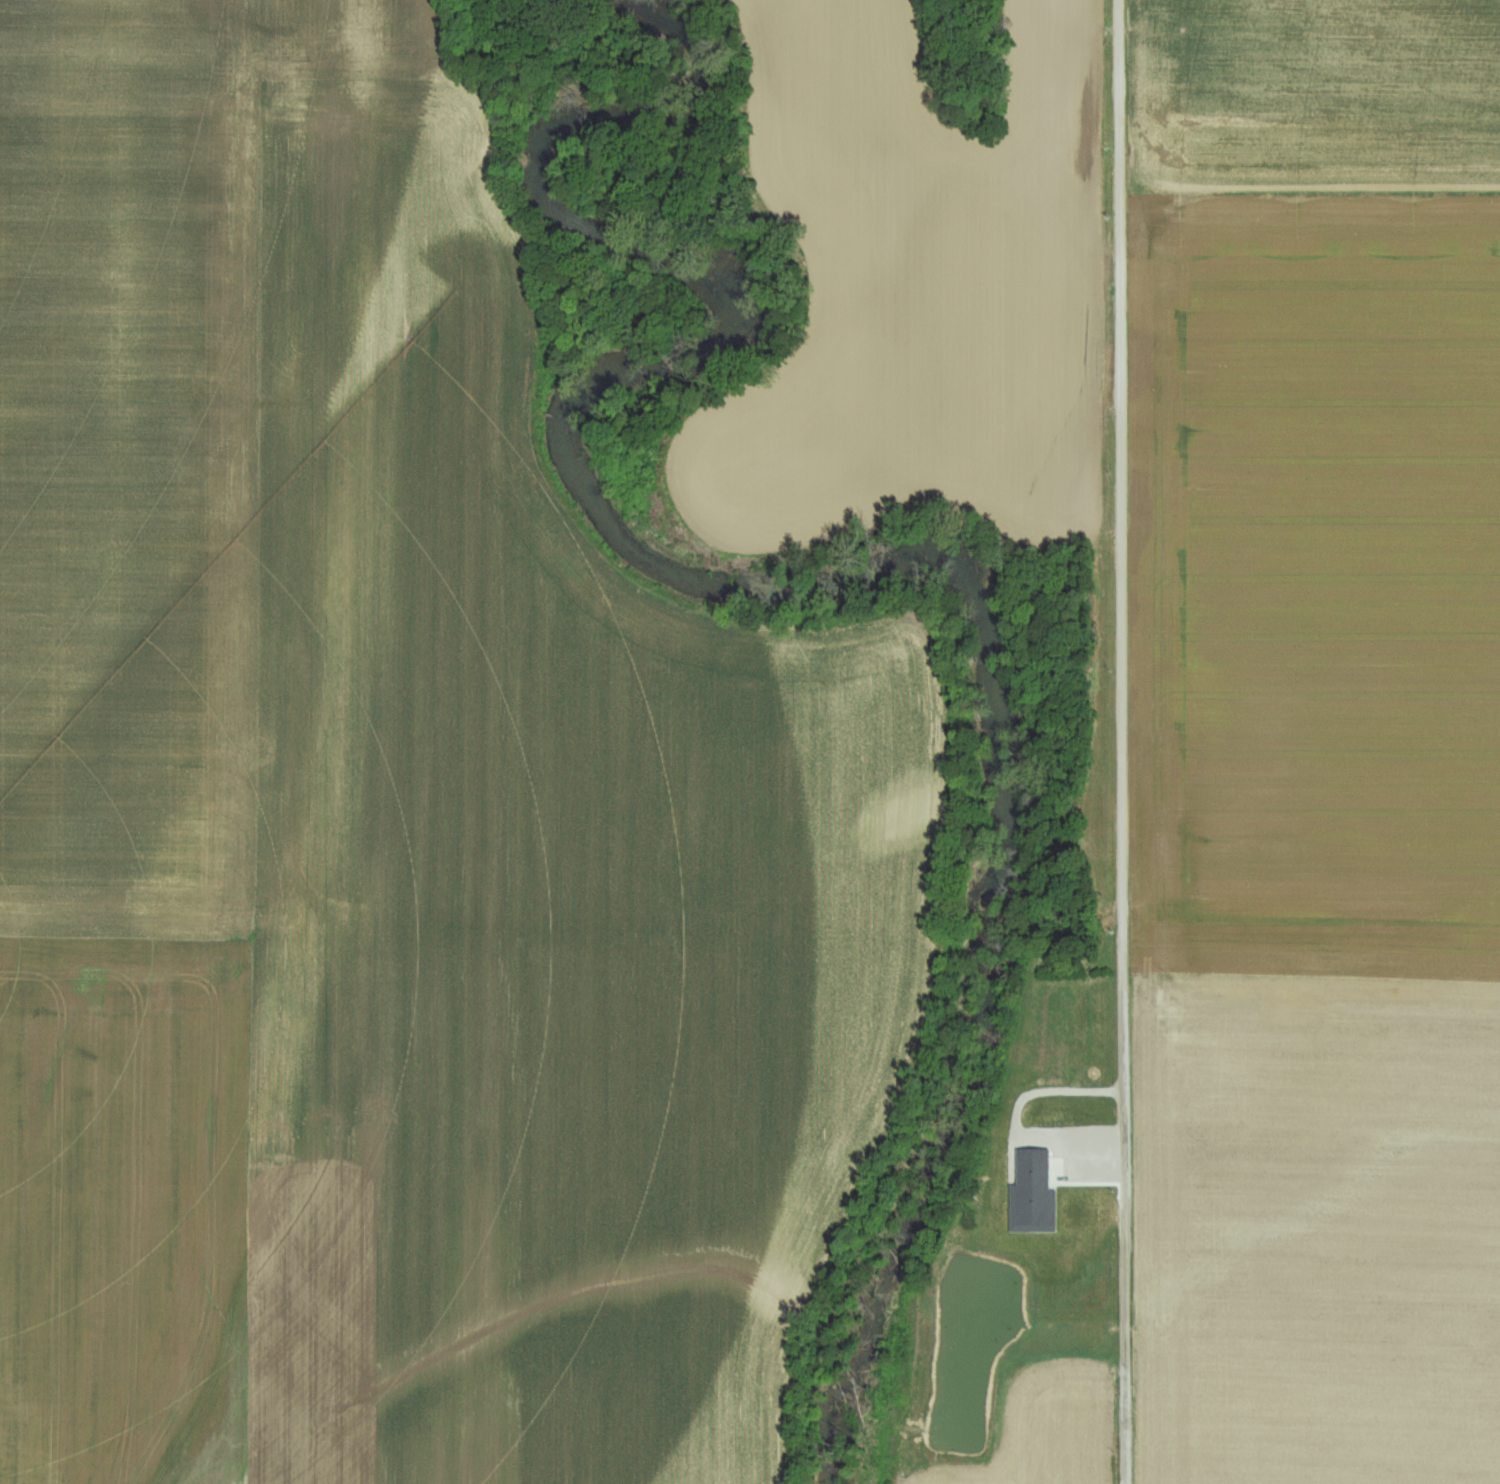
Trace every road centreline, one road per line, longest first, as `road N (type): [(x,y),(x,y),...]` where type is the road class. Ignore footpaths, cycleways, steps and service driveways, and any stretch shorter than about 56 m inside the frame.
road 1 (residential): [(1123,1483),(1118,0)]

